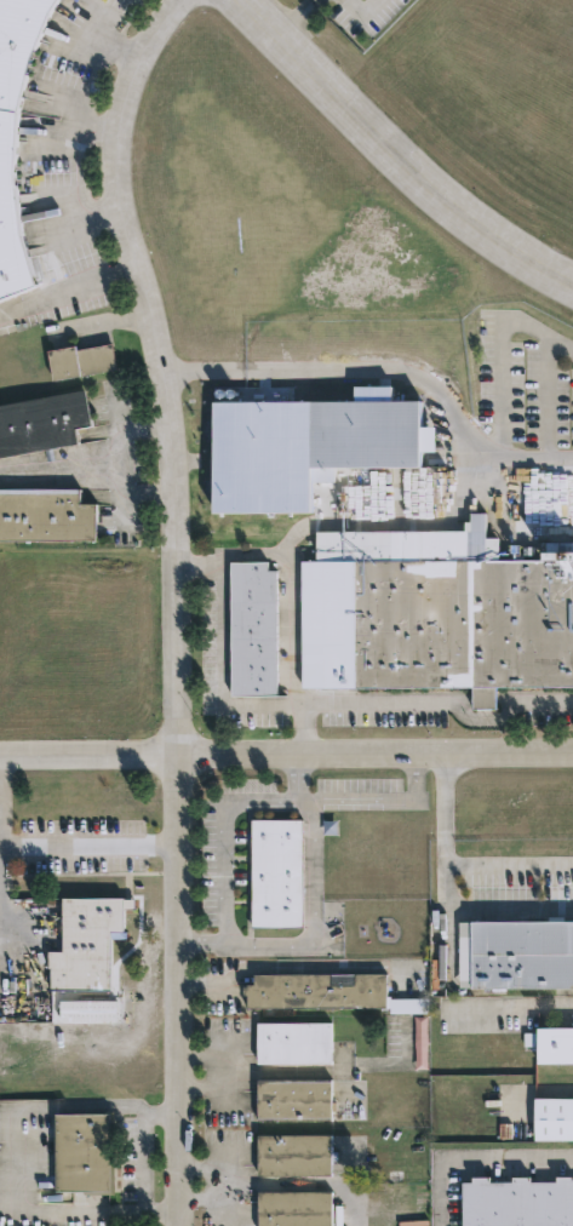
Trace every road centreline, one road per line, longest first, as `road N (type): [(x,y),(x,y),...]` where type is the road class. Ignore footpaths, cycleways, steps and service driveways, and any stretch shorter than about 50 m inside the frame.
road 1 (residential): [(181,1225),(177,476),(149,290),(118,174),(127,107),(192,0)]
road 2 (residential): [(572,754),(0,757)]
road 3 (tertiary): [(572,282),(521,254),(384,144),(236,0)]

